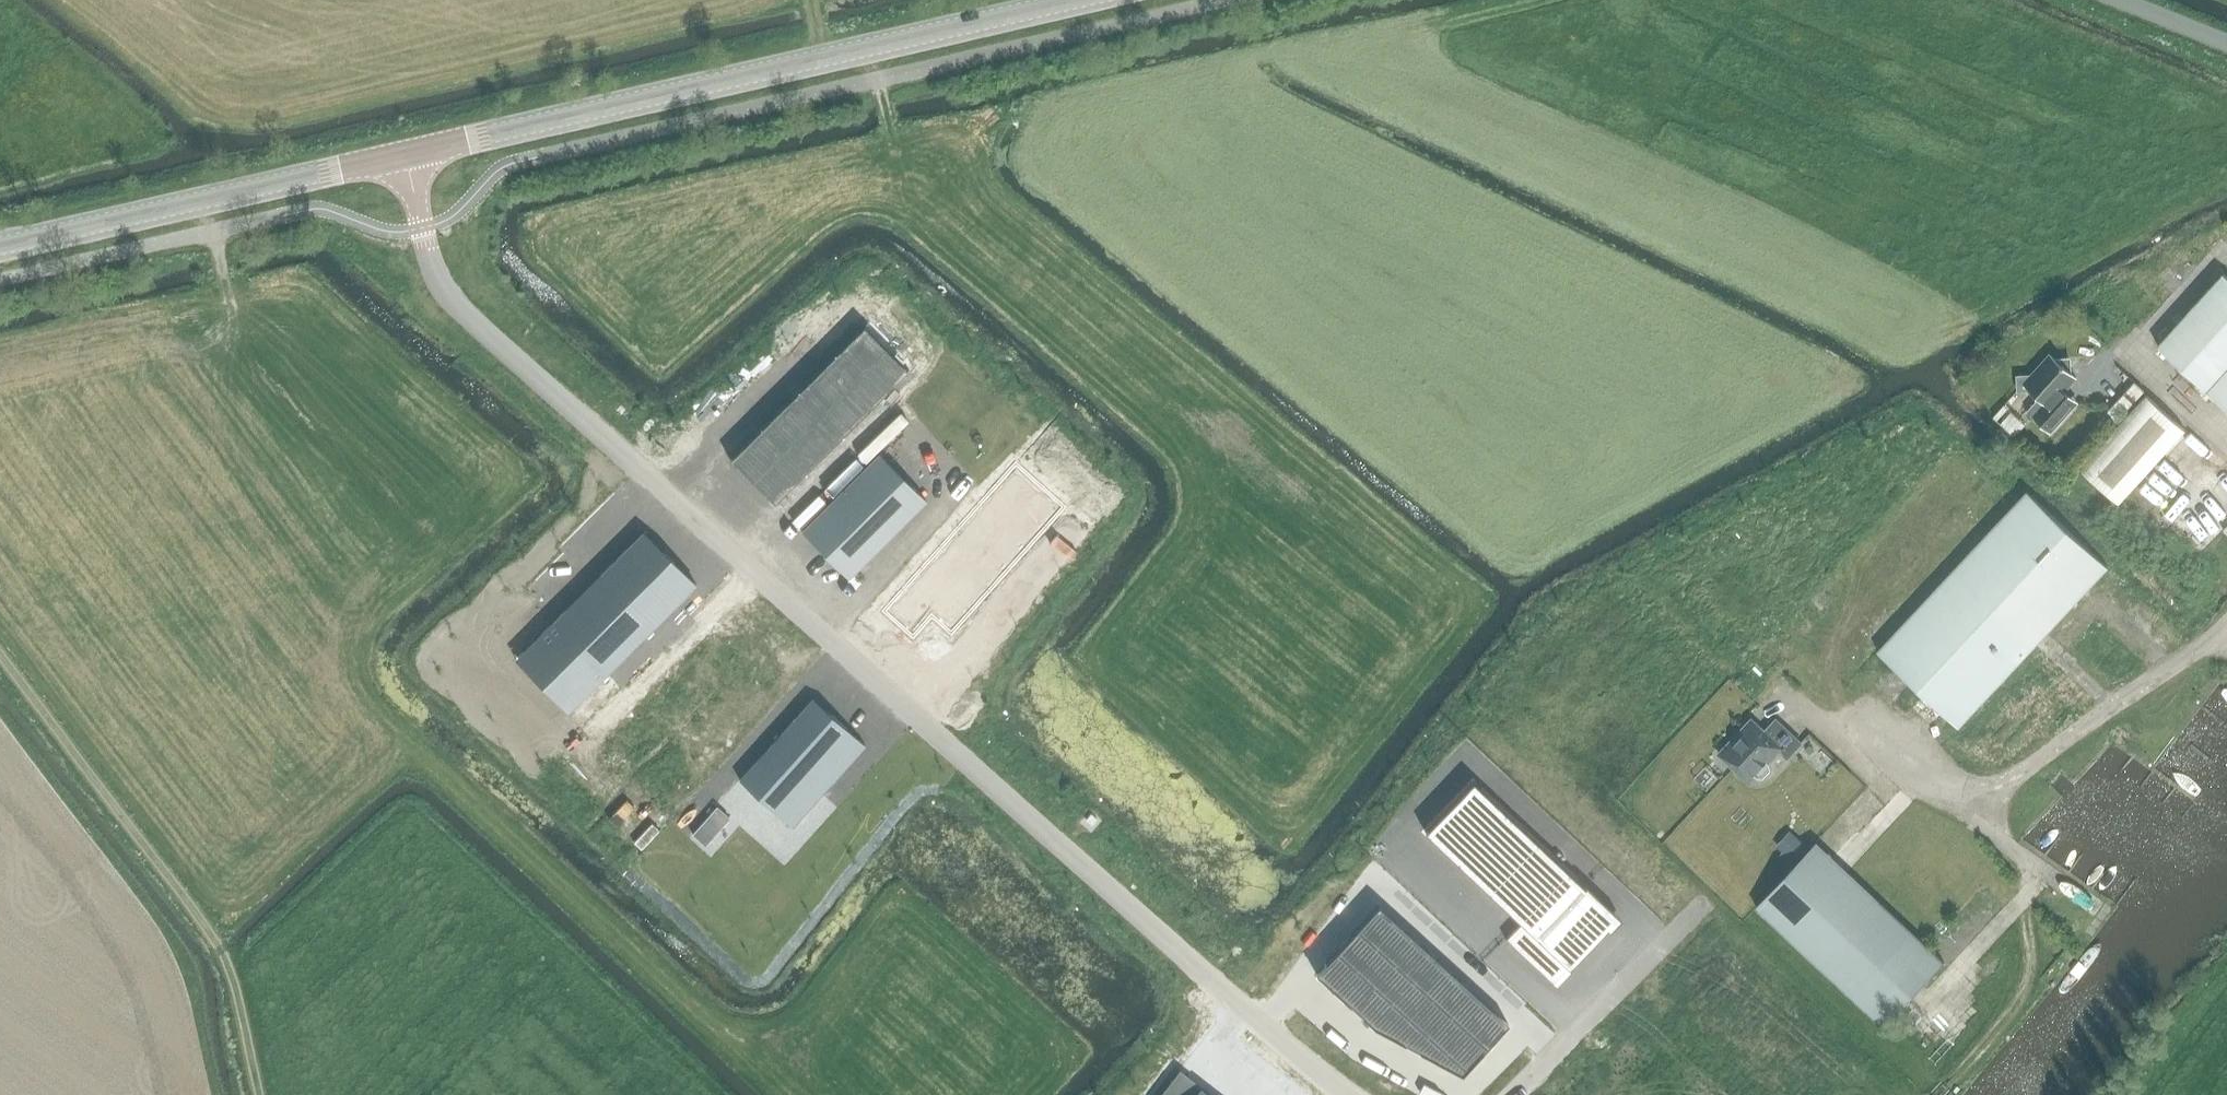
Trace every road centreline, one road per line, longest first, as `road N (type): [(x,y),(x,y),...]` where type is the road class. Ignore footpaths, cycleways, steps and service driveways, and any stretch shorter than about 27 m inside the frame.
road 1 (unclassified): [(405,154),(427,249),(454,304),(1348,1094)]
road 2 (secondary): [(405,154),(1076,0)]
road 3 (track): [(0,654),(217,944),(259,1094)]
road 4 (unclassified): [(1514,1094),(1873,734)]
road 5 (secondary): [(0,247),(405,154)]

